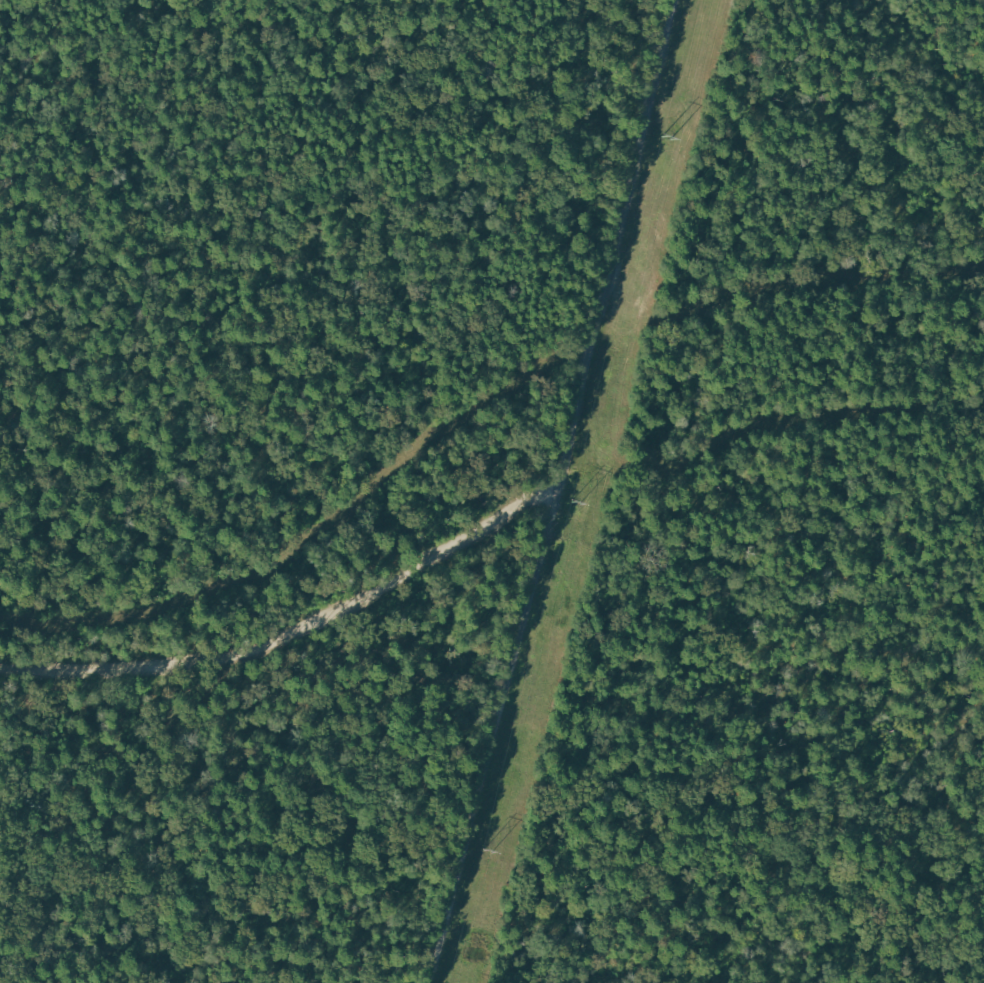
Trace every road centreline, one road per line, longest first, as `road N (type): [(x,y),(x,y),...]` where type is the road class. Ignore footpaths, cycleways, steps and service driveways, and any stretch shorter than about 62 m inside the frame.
road 1 (residential): [(0,670),(50,677),(191,669),(297,636),(559,488)]
road 2 (residential): [(559,488),(679,0)]

